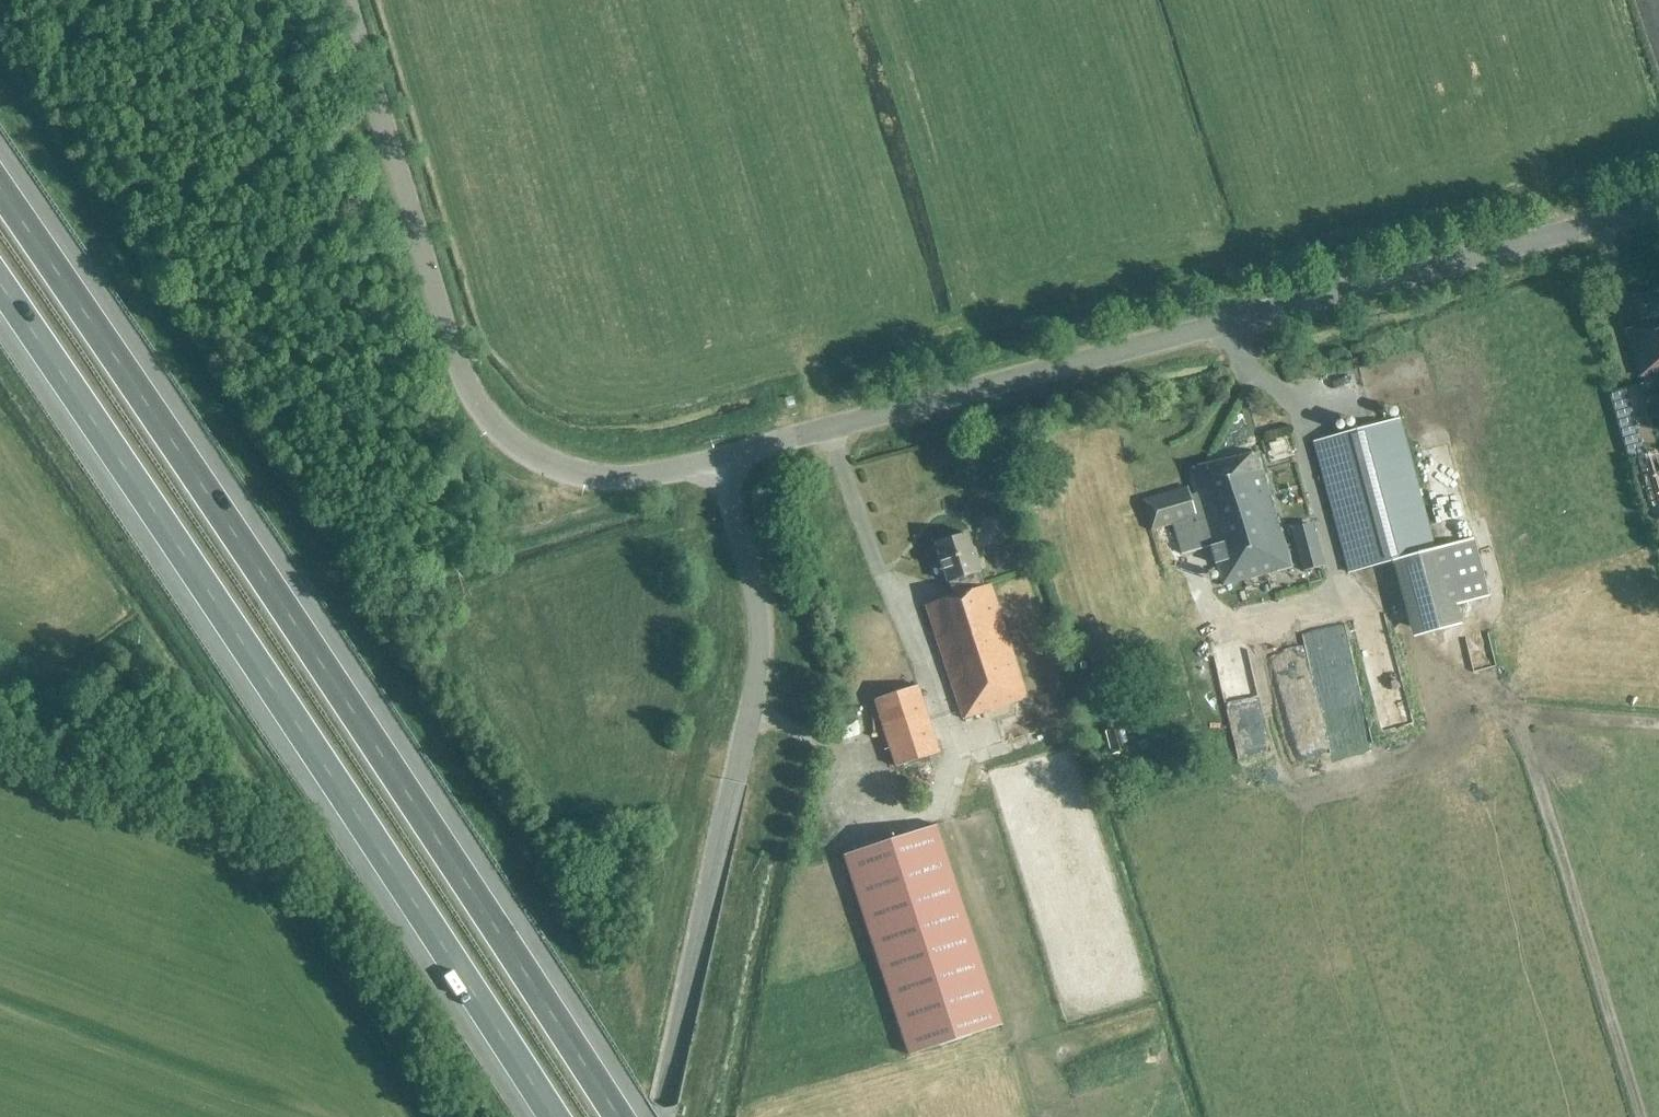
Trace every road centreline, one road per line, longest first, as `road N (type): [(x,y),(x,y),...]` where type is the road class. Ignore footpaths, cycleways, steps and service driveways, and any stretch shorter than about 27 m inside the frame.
road 1 (motorway): [(619,1116),(254,562),(0,194)]
road 2 (motorway): [(0,284),(553,1116)]
road 3 (tertiary): [(722,460),(1658,204)]
road 4 (tertiary): [(722,460),(611,480),(528,455),(496,430),(456,362),(346,0)]
road 5 (unclassified): [(660,1116),(760,668),(759,624),(722,460)]
road 6 (track): [(1511,712),(1641,1116)]
road 7 (track): [(1511,712),(1658,722)]

